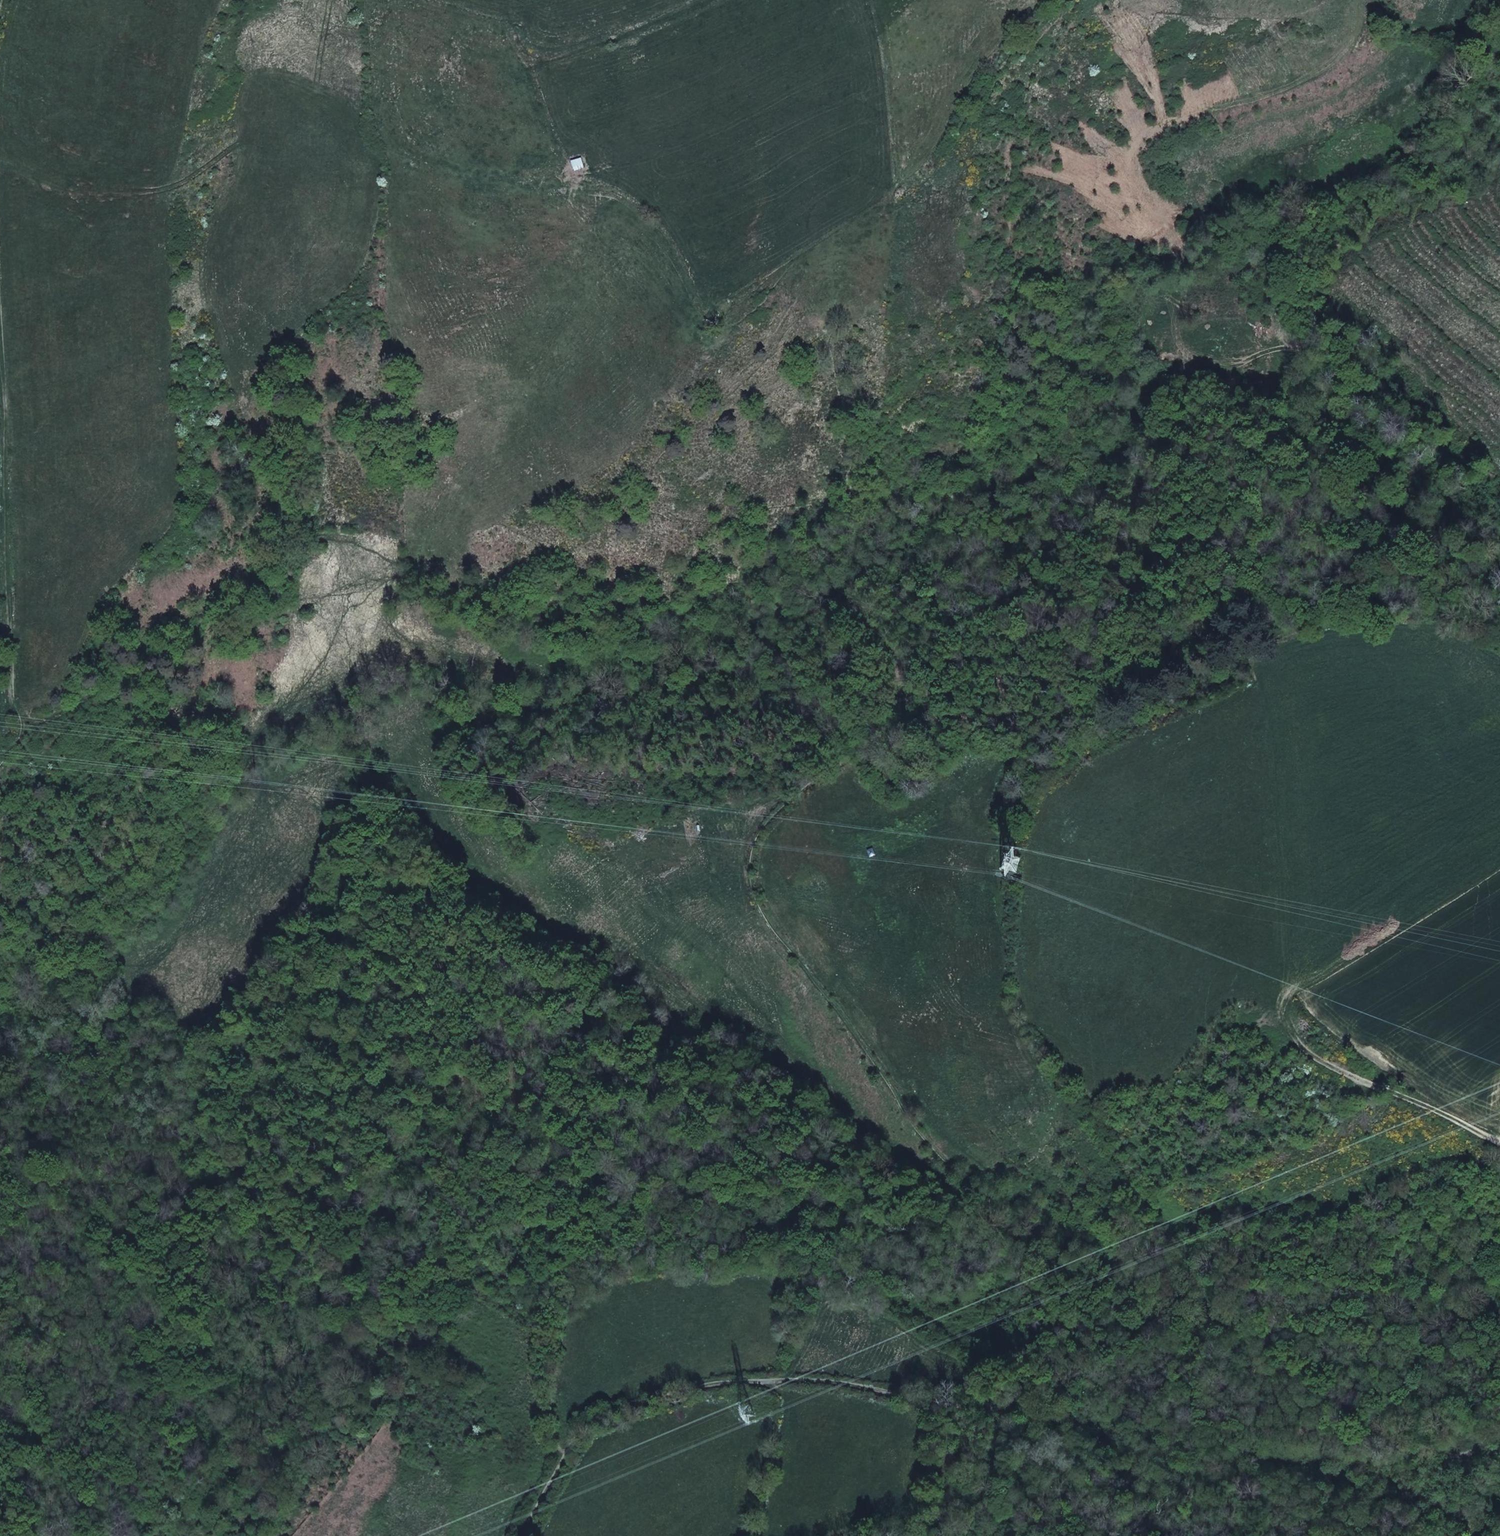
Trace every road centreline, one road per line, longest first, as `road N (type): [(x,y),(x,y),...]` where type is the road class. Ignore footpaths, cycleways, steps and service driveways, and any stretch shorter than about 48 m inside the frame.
road 1 (track): [(1499,1428),(1481,1452),(1456,1460),(1356,1437),(1102,1428),(821,1382),(711,1384),(598,1423),(564,1450),(524,1535)]
road 2 (track): [(0,332),(4,593),(11,694),(25,721),(64,712),(191,611),(234,588)]

